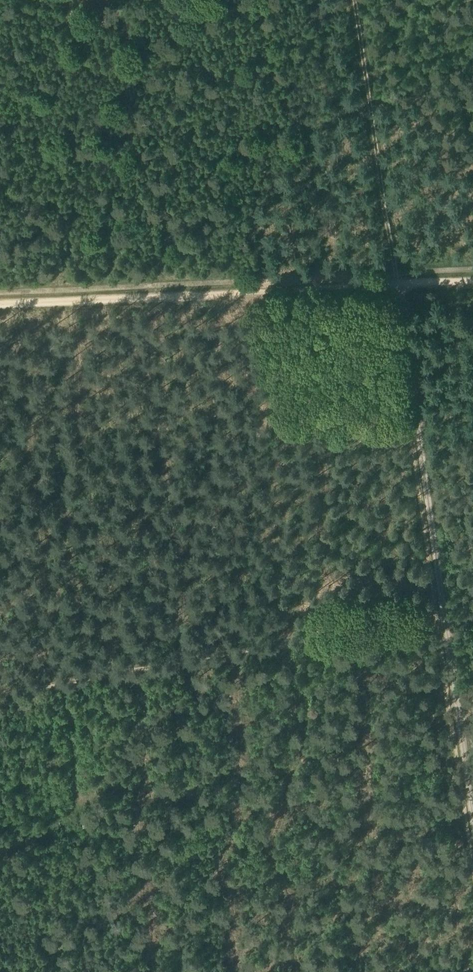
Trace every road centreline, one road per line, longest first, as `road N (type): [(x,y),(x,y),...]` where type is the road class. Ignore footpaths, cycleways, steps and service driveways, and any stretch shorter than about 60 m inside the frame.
road 1 (track): [(472,277),(0,298)]
road 2 (track): [(394,292),(440,606)]
road 3 (track): [(389,269),(349,0)]
road 4 (track): [(440,606),(472,812)]

